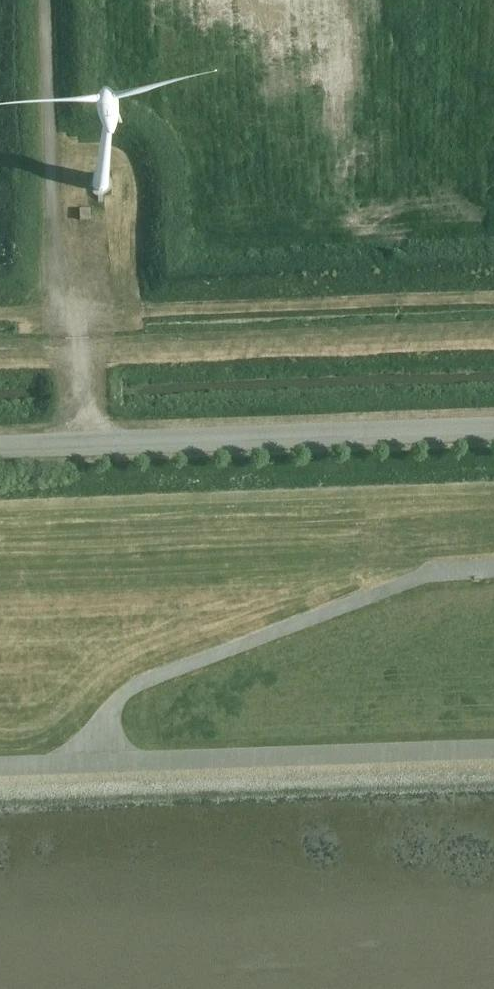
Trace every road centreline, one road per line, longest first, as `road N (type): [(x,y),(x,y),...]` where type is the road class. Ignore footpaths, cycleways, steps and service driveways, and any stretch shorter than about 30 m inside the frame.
road 1 (unclassified): [(493,429),(0,447)]
road 2 (track): [(493,575),(284,630),(120,694),(122,763)]
road 3 (track): [(50,0),(70,444)]
road 4 (track): [(122,763),(0,767)]

